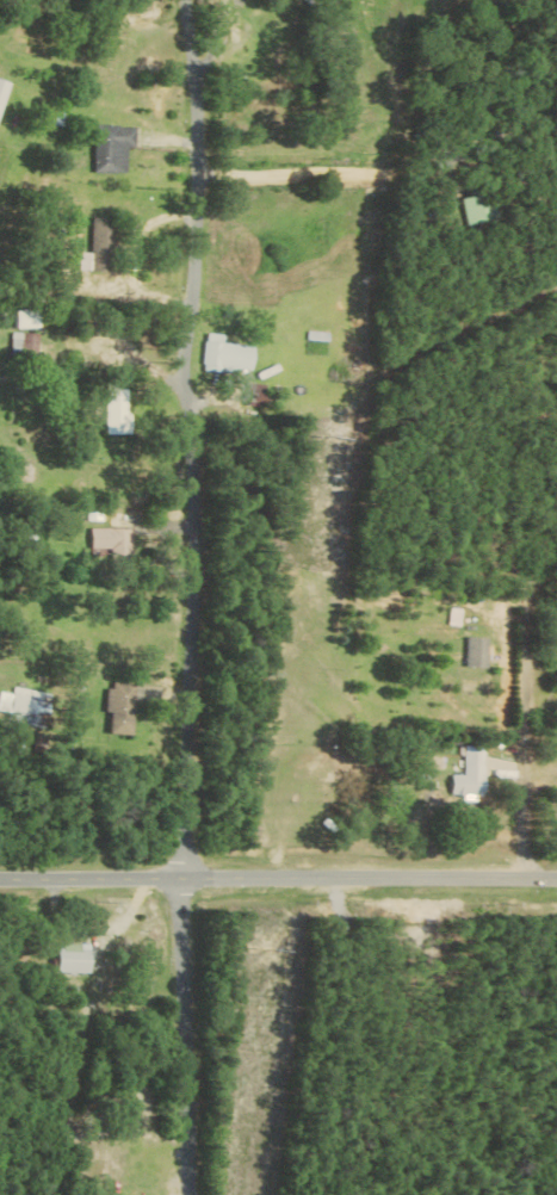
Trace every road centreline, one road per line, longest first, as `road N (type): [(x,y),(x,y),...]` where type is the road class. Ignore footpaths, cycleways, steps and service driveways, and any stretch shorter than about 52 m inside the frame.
road 1 (residential): [(182,878),(179,0)]
road 2 (tertiary): [(556,880),(0,878)]
road 3 (residential): [(185,1194),(182,878)]

